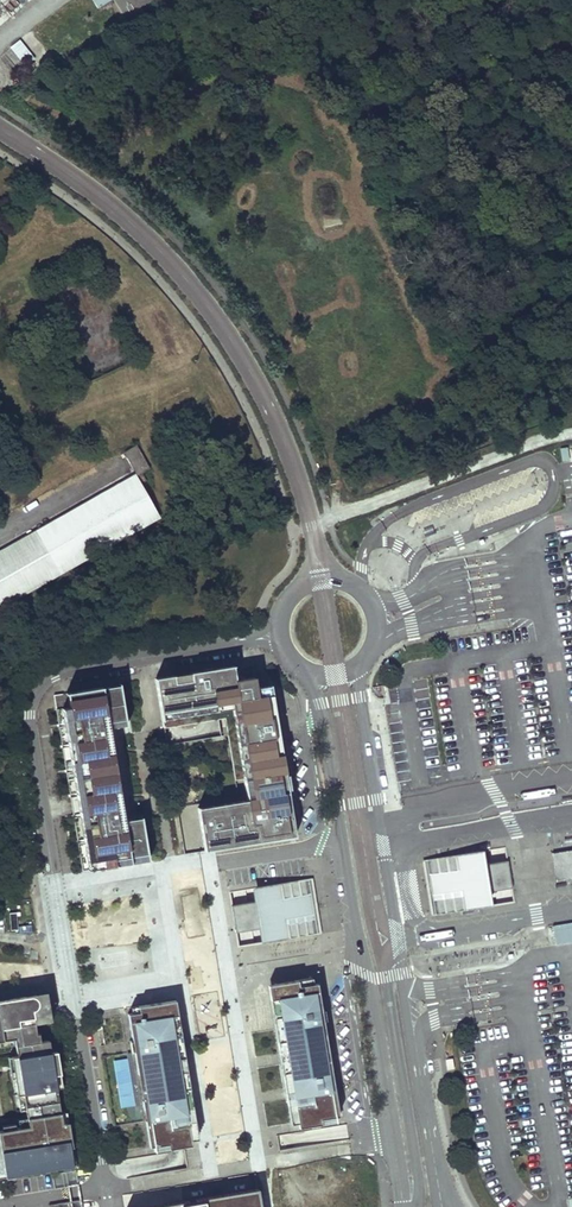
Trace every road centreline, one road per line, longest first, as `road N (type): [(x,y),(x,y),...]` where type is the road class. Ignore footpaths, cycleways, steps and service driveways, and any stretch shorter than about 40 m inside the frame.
road 1 (residential): [(279,633),(64,669),(37,681),(30,695),(104,1190)]
road 2 (unclassified): [(308,670),(403,1206)]
road 3 (unclassified): [(439,1193),(355,665)]
road 4 (unclassified): [(355,665),(371,647),(376,623),(367,597),(341,578),(320,577),(293,591),(279,633)]

